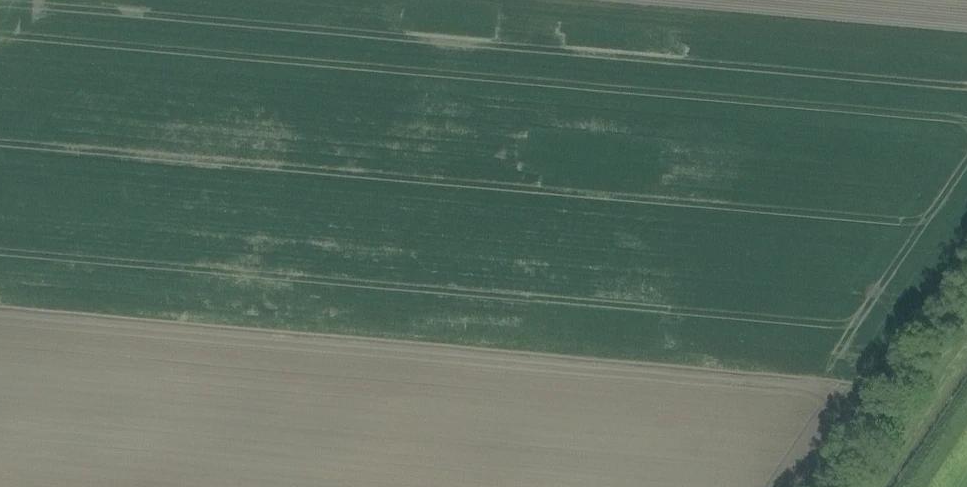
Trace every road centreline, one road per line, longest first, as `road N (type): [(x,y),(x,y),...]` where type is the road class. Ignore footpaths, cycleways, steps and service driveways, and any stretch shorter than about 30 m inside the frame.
road 1 (track): [(966,322),(859,486)]

